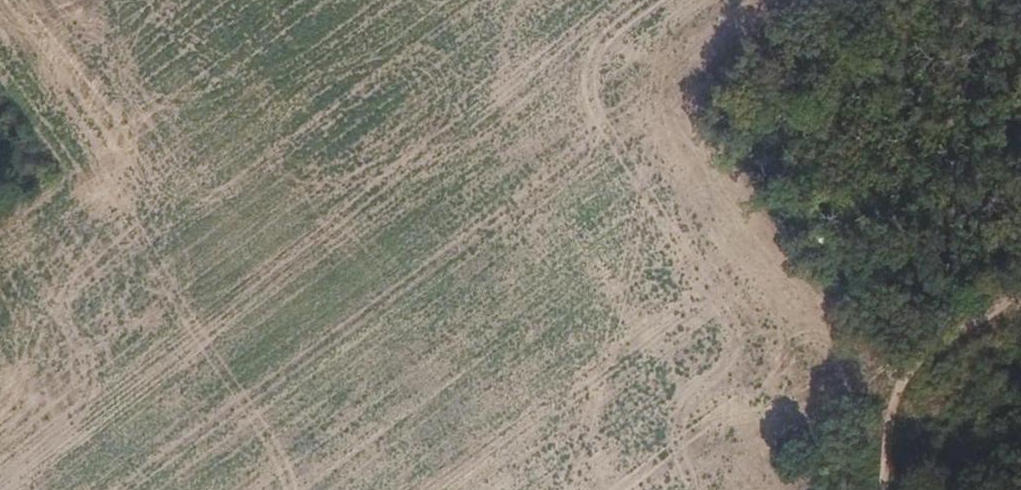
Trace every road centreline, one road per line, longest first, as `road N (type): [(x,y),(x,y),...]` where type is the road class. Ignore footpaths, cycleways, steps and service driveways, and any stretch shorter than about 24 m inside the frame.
road 1 (track): [(1020,293),(916,406),(871,489)]

